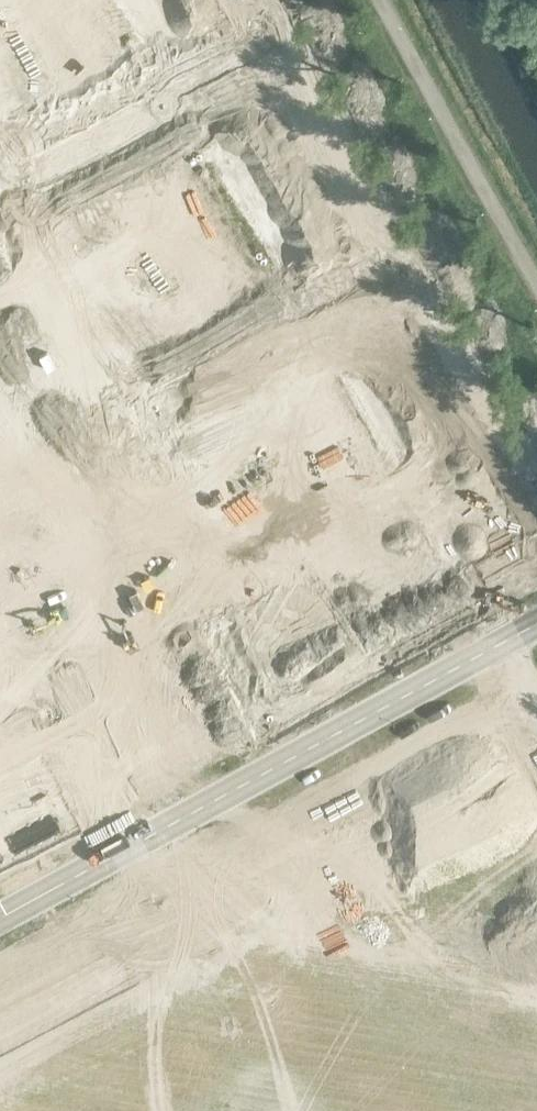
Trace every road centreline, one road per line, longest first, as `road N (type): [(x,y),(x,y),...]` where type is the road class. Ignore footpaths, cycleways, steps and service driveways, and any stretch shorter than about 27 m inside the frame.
road 1 (residential): [(534,701),(0,989)]
road 2 (residential): [(133,422),(234,618),(0,743)]
road 3 (residential): [(11,197),(282,51)]
road 4 (residential): [(404,277),(133,422)]
road 5 (residential): [(11,197),(133,422)]
road 6 (residential): [(133,422),(0,494)]

